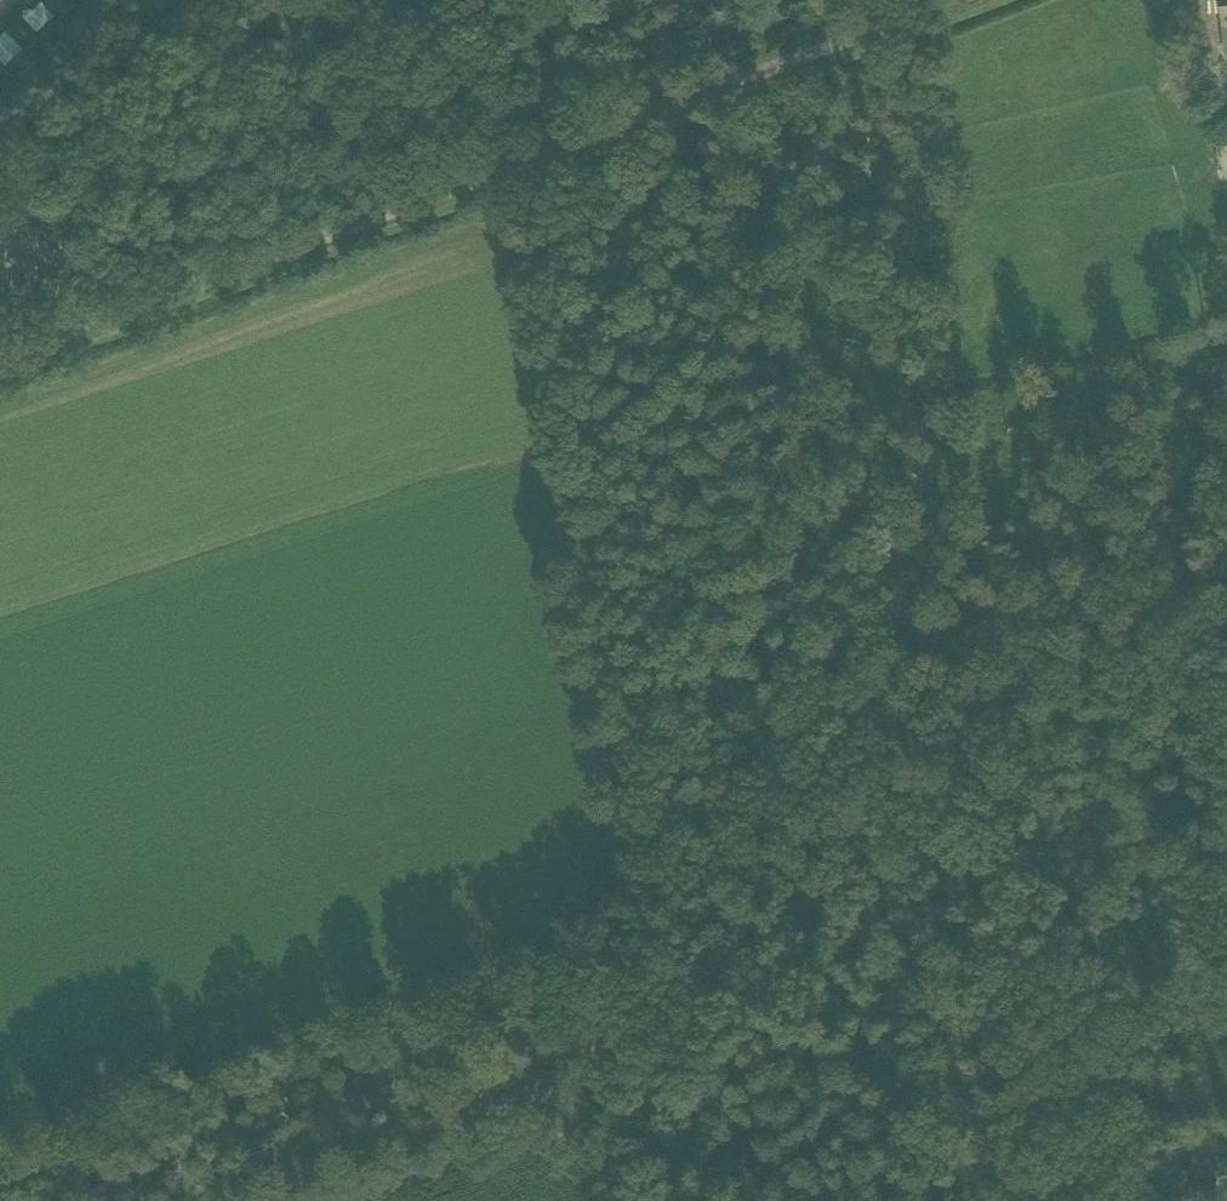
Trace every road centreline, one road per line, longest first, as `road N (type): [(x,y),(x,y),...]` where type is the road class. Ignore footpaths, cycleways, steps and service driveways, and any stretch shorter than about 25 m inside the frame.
road 1 (unclassified): [(0,356),(956,0)]
road 2 (track): [(649,890),(506,171)]
road 3 (track): [(0,185),(190,0)]

